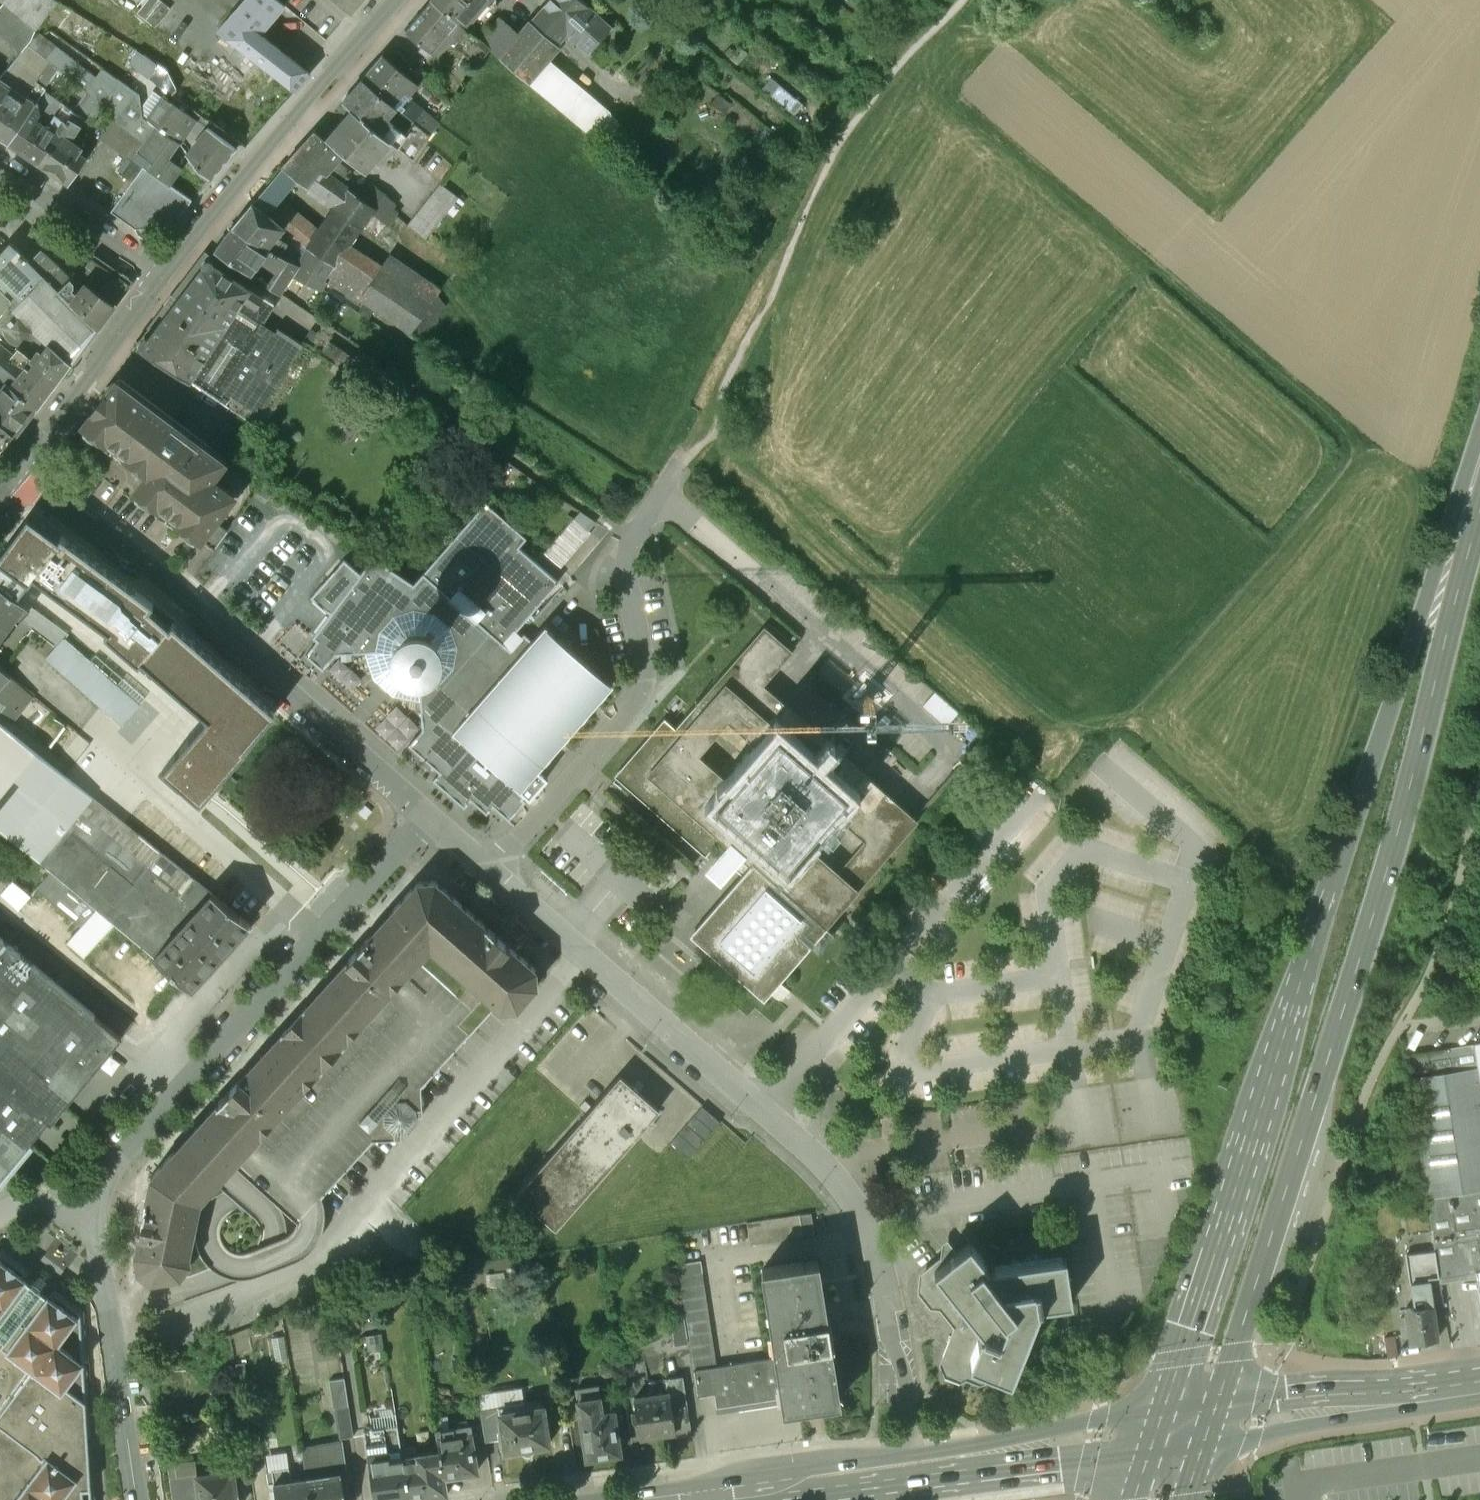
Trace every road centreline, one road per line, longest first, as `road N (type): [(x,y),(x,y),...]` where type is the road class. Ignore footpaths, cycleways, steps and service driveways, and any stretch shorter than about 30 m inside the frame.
road 1 (track): [(1037,805),(1079,737),(1369,469),(1370,450),(915,51)]
road 2 (primary): [(1479,487),(1419,625),(1157,1428)]
road 3 (primary): [(1212,1421),(1452,633),(1479,494)]
road 4 (residential): [(909,1391),(872,1242),(842,1187),(487,872)]
road 5 (track): [(961,0),(834,153),(719,405),(720,436),(685,462)]
road 6 (residential): [(429,822),(247,652),(25,467)]
road 7 (residential): [(96,1229),(105,1197),(180,1102),(429,822)]
road 8 (unclassified): [(685,462),(624,559),(641,684),(635,707),(487,872)]
road 9 (residential): [(163,275),(401,0)]
road 10 (residential): [(140,1499),(96,1229)]
road 11 (secondary): [(1212,1421),(1479,1379)]
road 12 (secondary): [(903,1465),(1157,1428)]
road 13 (residential): [(25,467),(163,275)]
road 14 (residential): [(0,159),(163,275)]
road 15 (secondary): [(707,1495),(903,1465)]

